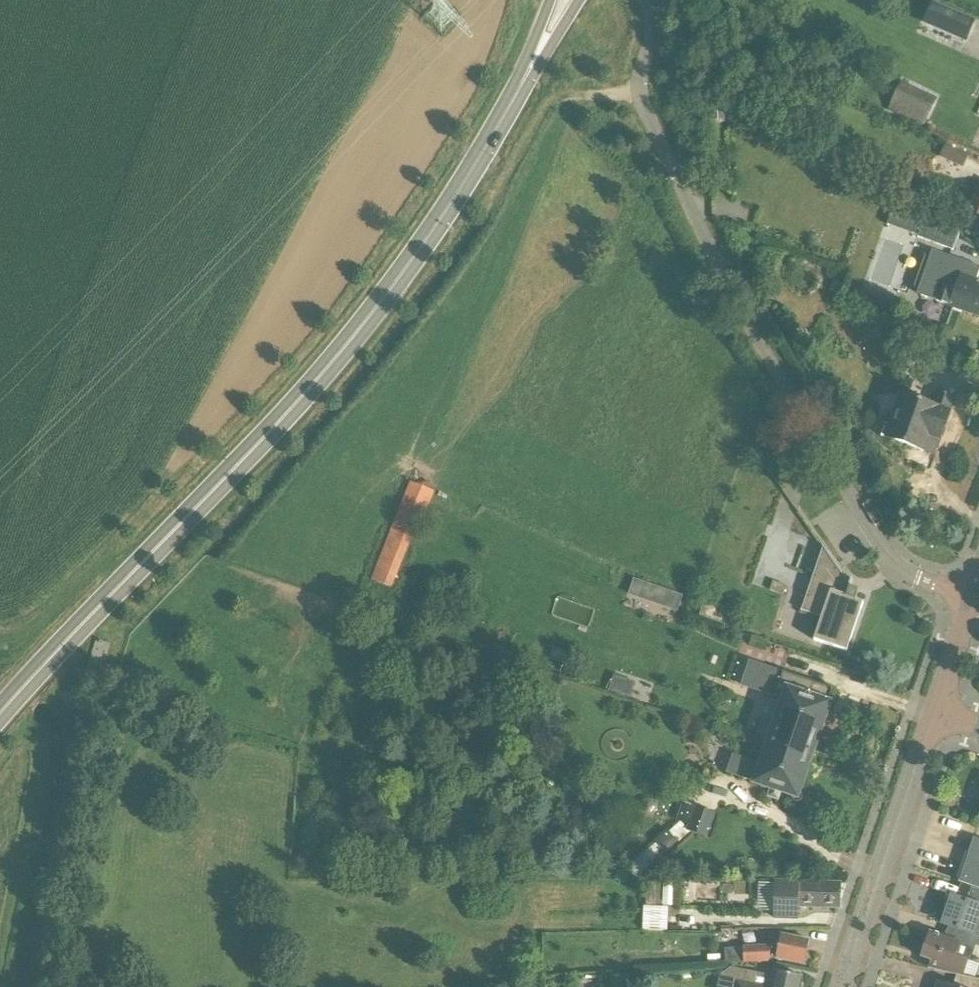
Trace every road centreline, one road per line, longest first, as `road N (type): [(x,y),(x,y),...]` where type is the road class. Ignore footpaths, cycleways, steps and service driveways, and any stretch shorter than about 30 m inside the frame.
road 1 (tertiary): [(0,710),(341,363),(526,76)]
road 2 (unclassified): [(977,601),(884,556),(788,394),(644,99),(649,0)]
road 3 (unclassified): [(844,986),(940,715)]
road 4 (unclassified): [(940,715),(977,601)]

